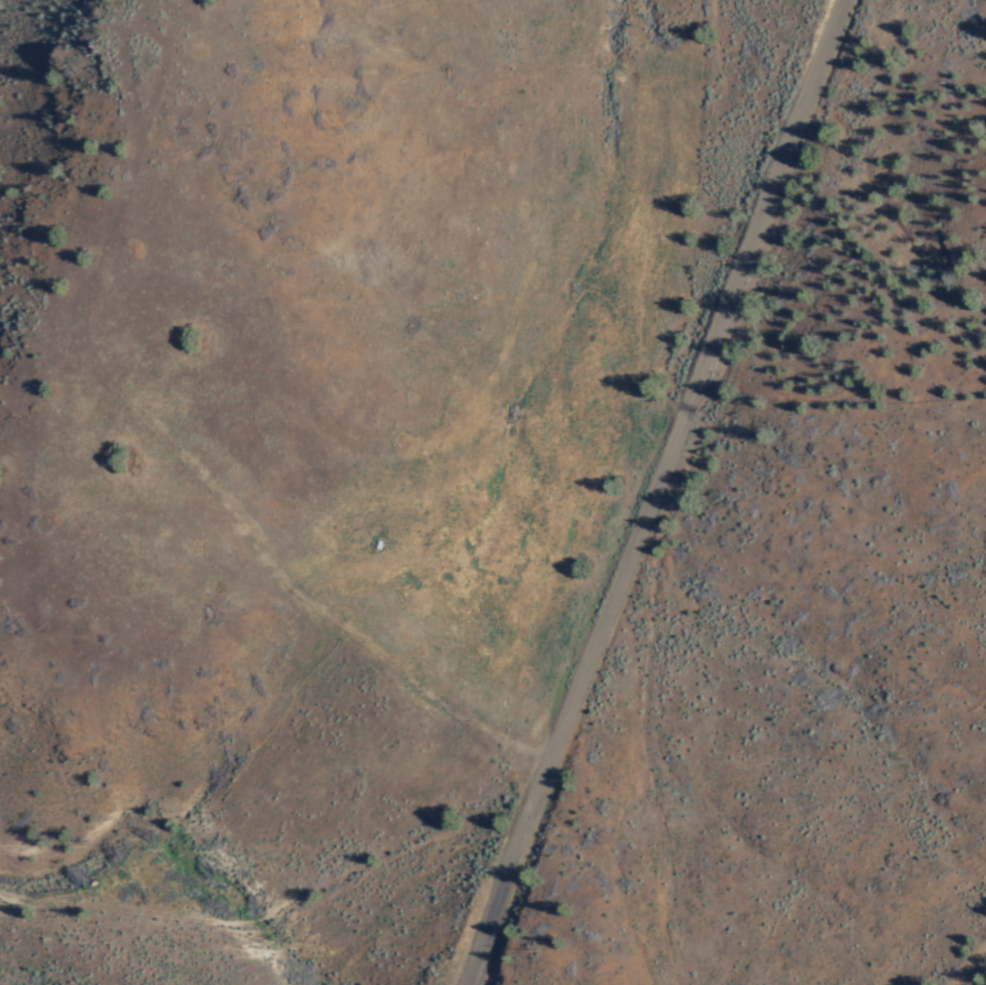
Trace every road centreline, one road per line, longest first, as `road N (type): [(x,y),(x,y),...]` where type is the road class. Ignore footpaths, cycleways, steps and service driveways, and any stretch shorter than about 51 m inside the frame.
road 1 (residential): [(373,984),(446,912),(818,0)]

